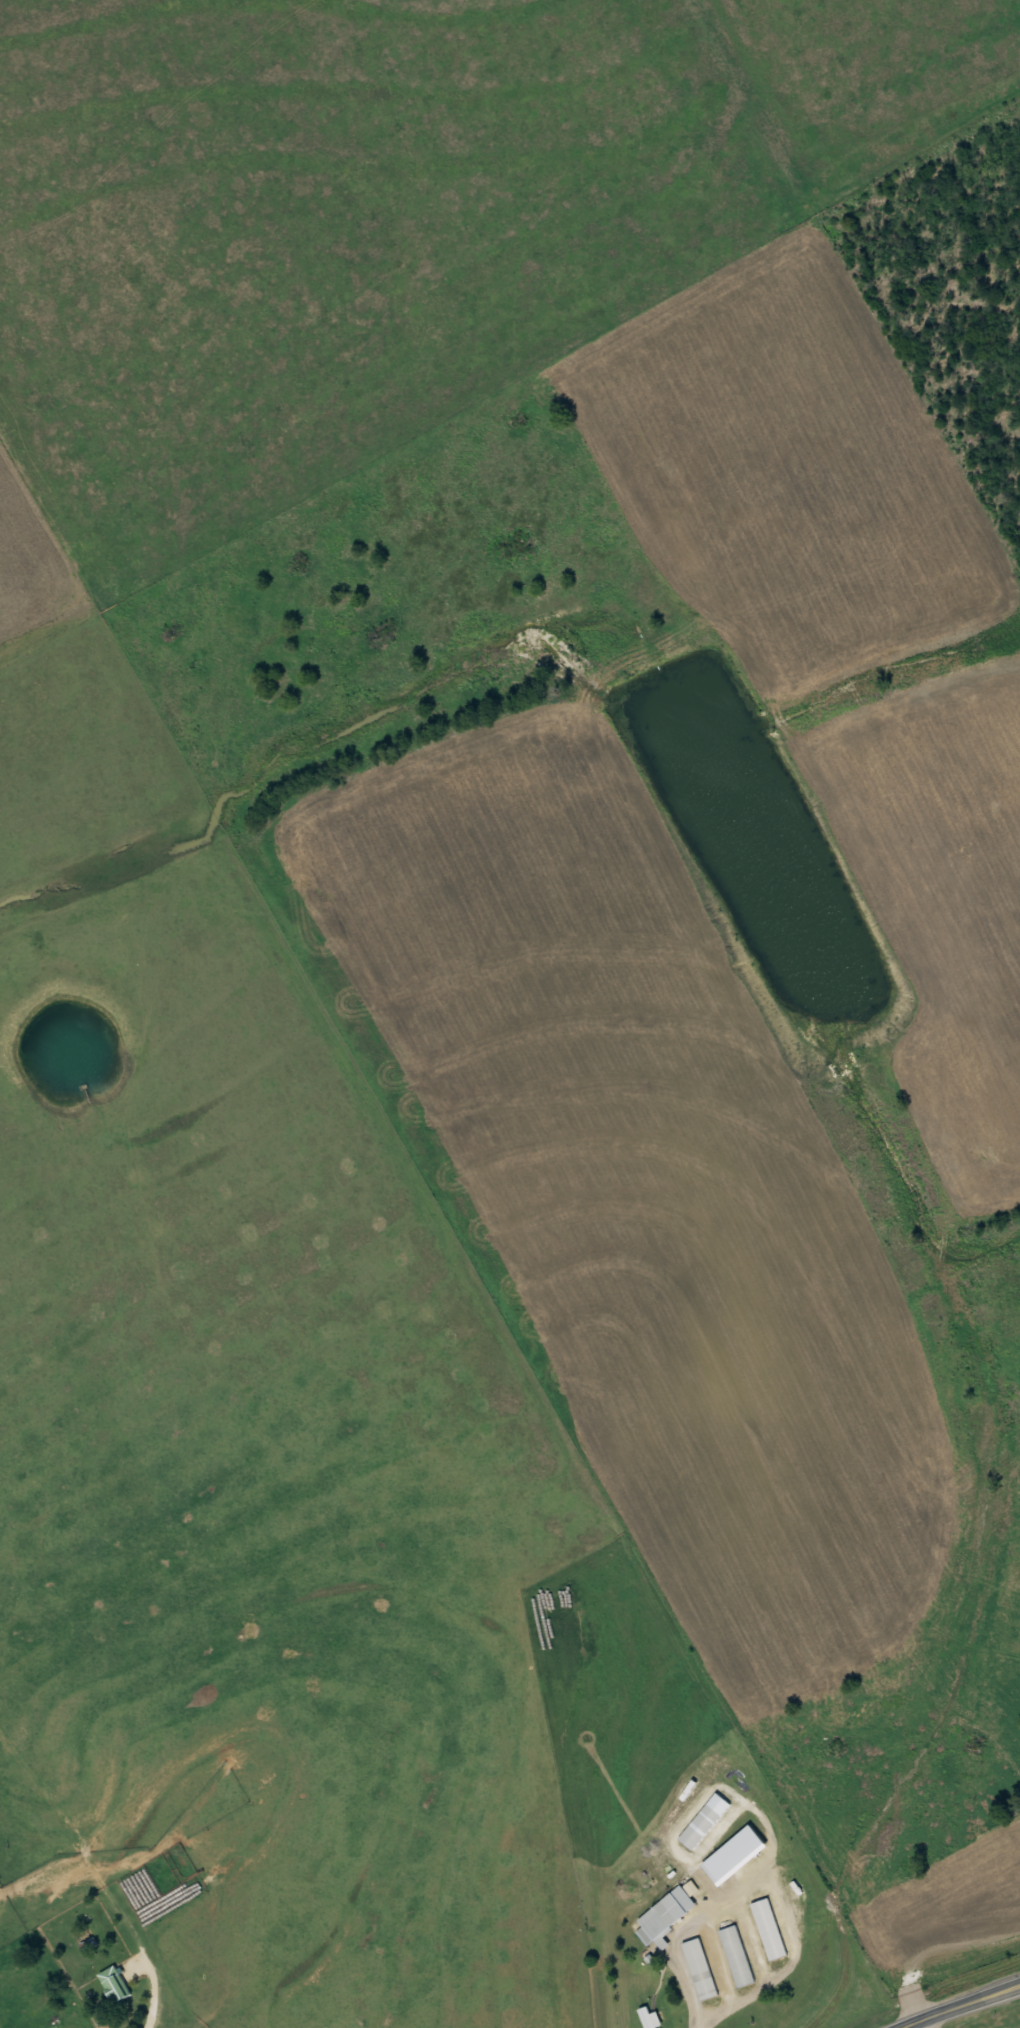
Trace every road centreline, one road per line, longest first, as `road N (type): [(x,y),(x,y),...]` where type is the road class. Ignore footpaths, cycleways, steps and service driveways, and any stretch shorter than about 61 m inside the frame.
road 1 (residential): [(138,2027),(155,1969),(110,1893)]

